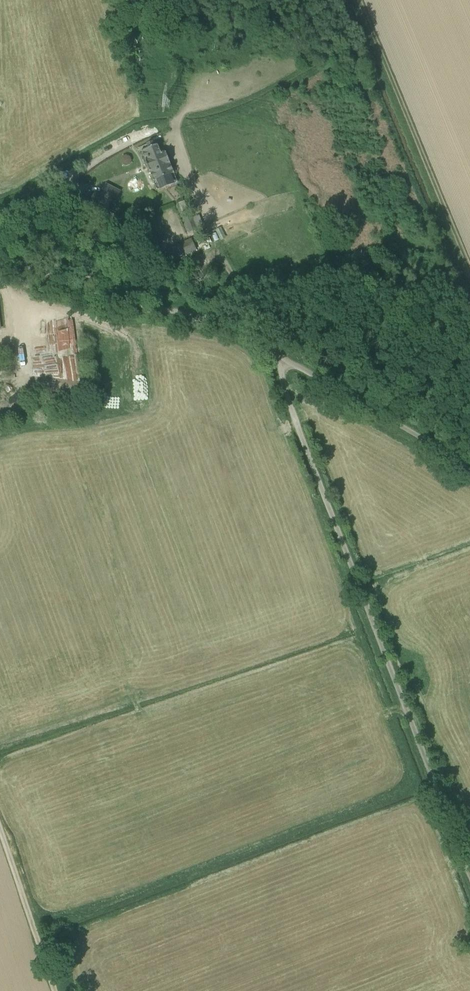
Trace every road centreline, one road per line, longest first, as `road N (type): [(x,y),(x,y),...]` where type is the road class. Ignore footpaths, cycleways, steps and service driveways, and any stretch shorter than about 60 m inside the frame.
road 1 (track): [(469,871),(281,370),(286,361),(469,468)]
road 2 (unclassified): [(0,256),(100,296),(237,327),(286,361)]
road 3 (track): [(469,275),(358,0)]
road 4 (track): [(0,213),(46,198),(102,155),(177,128),(193,96)]
road 5 (track): [(56,990),(0,830)]

